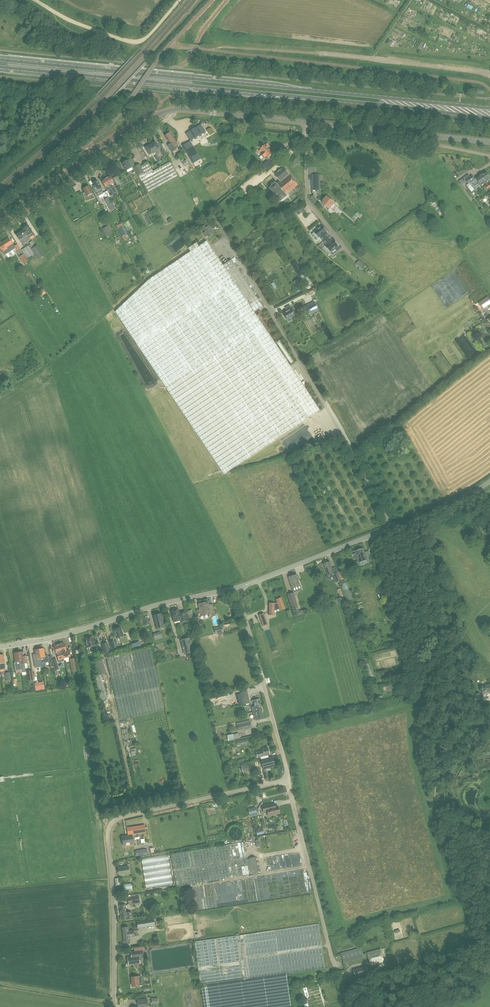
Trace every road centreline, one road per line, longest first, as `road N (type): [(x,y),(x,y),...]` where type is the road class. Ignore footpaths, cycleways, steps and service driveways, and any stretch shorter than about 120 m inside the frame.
road 1 (residential): [(114,1006),(111,824),(286,774),(237,588)]
road 2 (primary): [(489,108),(0,58)]
road 3 (primary): [(0,68),(489,118)]
road 4 (residential): [(392,528),(219,223)]
road 5 (track): [(489,73),(224,47)]
road 6 (residential): [(237,588),(0,646)]
road 7 (tertiary): [(432,136),(213,112)]
road 8 (track): [(342,986),(284,777)]
road 9 (residential): [(0,230),(167,121),(170,110)]
road 10 (tertiary): [(0,219),(170,110)]
road 11 (residential): [(392,528),(237,588)]

